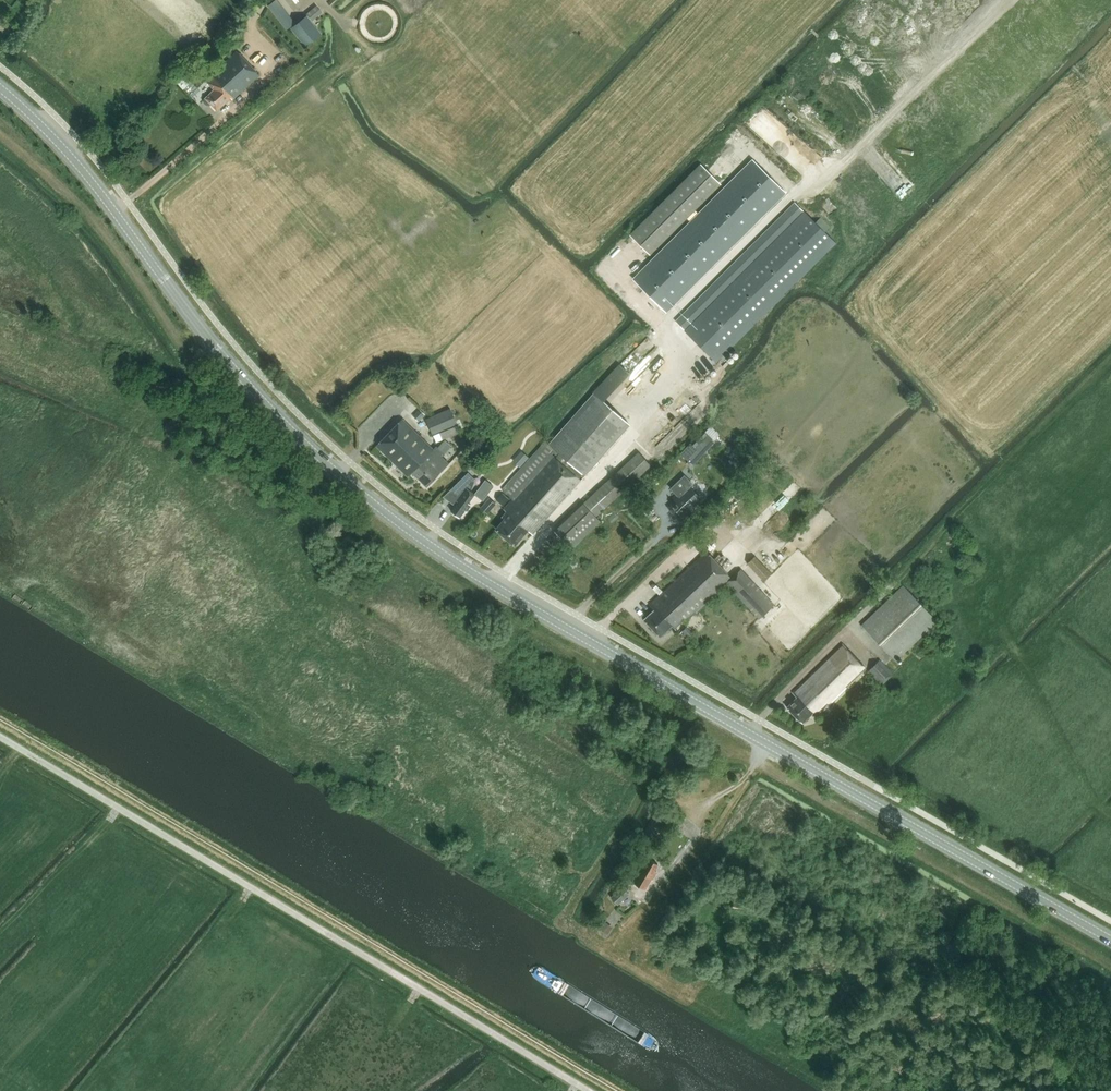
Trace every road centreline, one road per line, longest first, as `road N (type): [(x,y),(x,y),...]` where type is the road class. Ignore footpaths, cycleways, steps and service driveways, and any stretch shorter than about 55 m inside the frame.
road 1 (secondary): [(1110,942),(454,562),(384,513),(269,416),(63,148),(0,87)]
road 2 (unclassified): [(591,1090),(0,736)]

